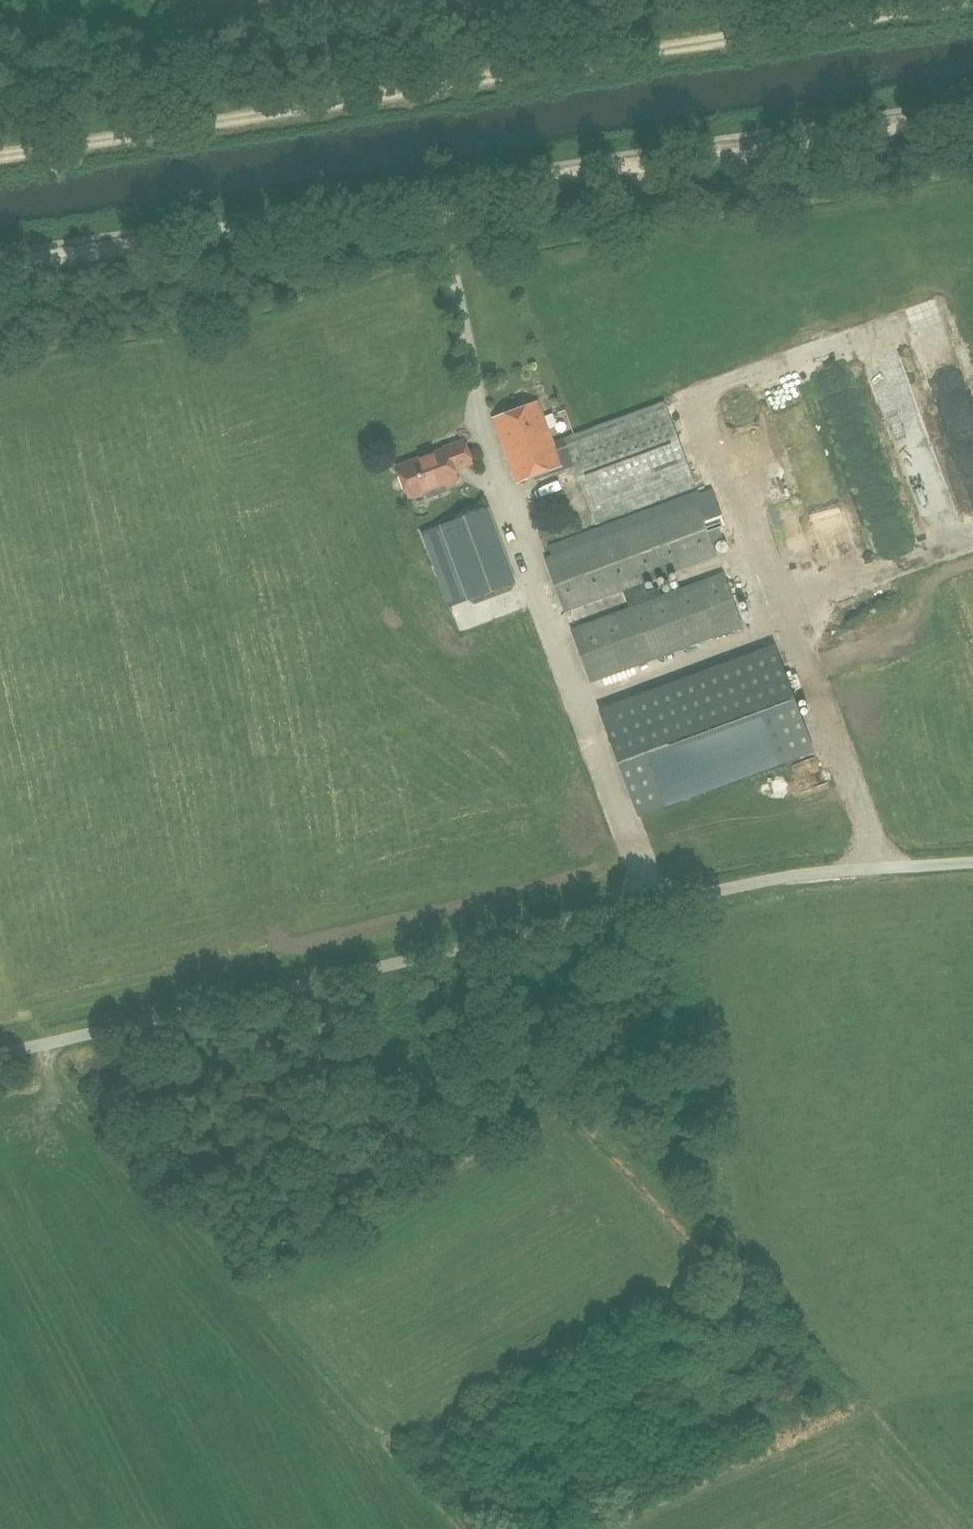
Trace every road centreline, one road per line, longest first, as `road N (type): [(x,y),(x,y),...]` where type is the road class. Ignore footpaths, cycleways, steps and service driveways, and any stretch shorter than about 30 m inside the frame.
road 1 (track): [(0,153),(972,0)]
road 2 (track): [(0,257),(972,114)]
road 3 (track): [(458,947),(802,878),(972,867)]
road 4 (unclassified): [(0,1053),(458,947)]

